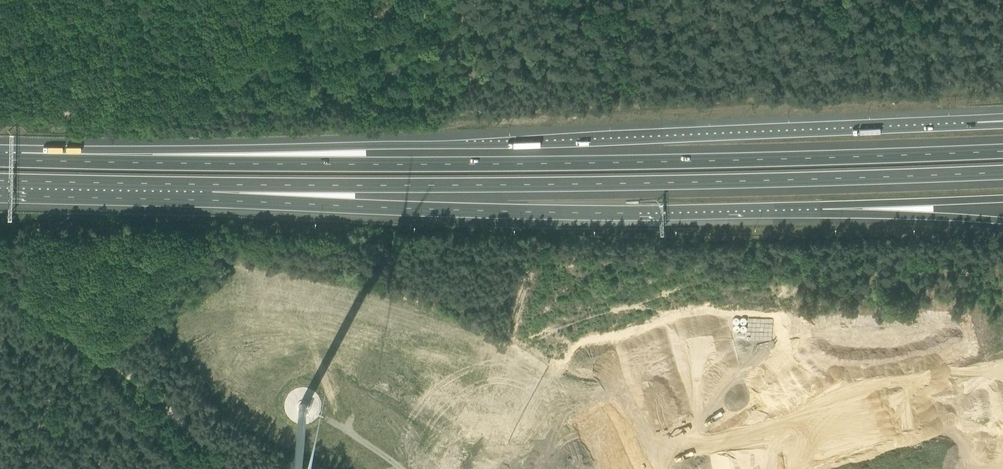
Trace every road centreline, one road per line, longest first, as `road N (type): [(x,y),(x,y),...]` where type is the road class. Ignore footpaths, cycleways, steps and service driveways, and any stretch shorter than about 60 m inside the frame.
road 1 (motorway): [(1002,150),(530,164),(0,159)]
road 2 (motorway): [(961,126),(0,159)]
road 3 (motorway): [(216,189),(1002,172)]
road 4 (motorway): [(216,189),(387,208),(768,211)]
road 5 (track): [(225,468),(117,364),(0,285)]
road 6 (motorway): [(768,211),(1002,199)]
road 7 (motorway): [(768,211),(1002,221)]
road 8 (motorway): [(0,182),(216,189)]

